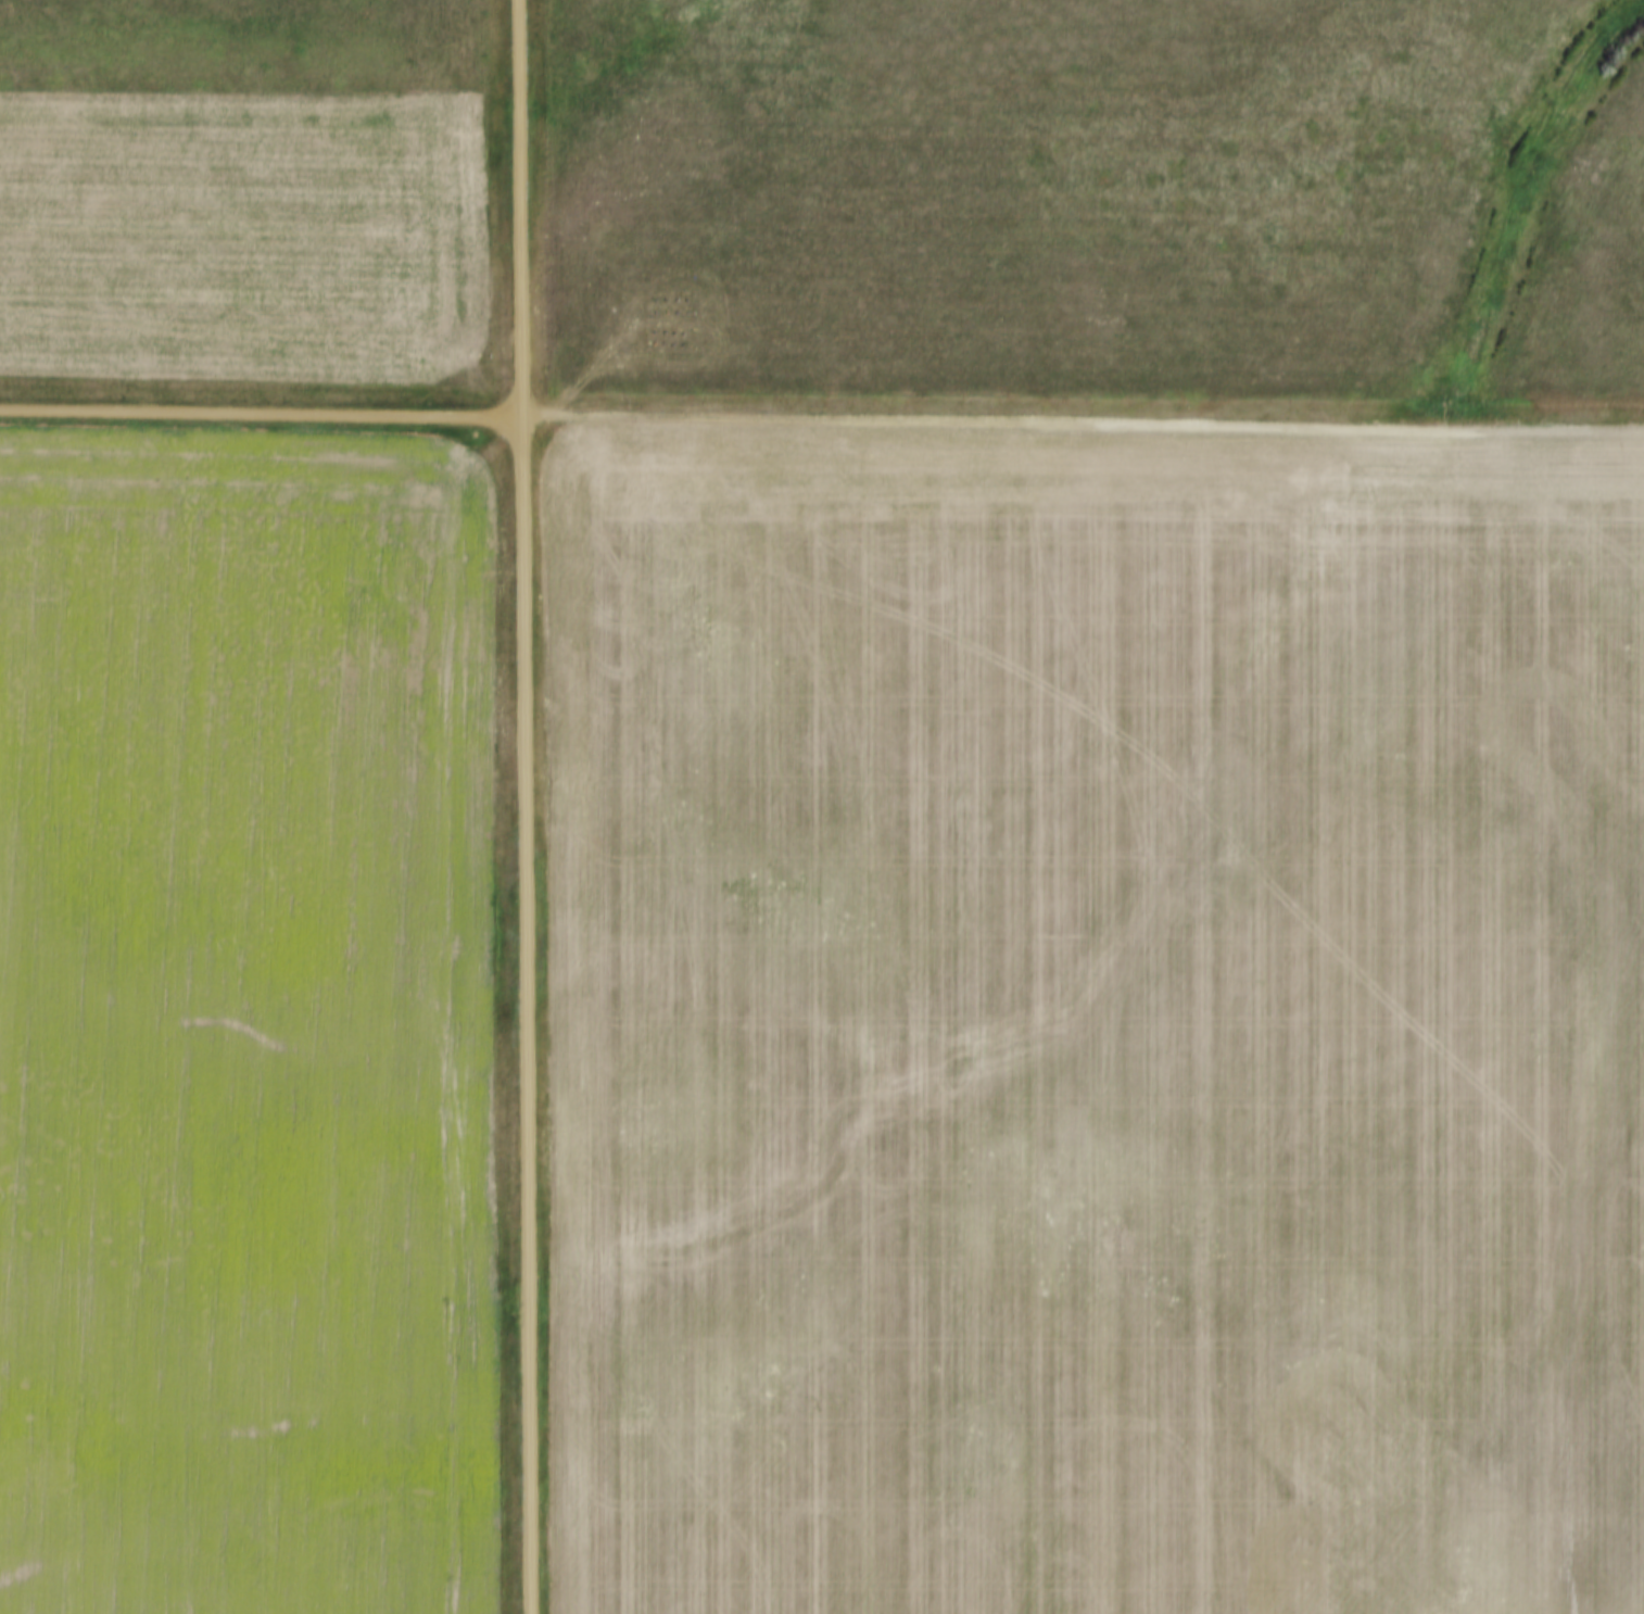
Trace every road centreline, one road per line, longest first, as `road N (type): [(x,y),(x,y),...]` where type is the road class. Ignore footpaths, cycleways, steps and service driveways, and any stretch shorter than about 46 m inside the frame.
road 1 (residential): [(533,1613),(525,0)]
road 2 (track): [(1643,438),(528,423)]
road 3 (residential): [(528,423),(0,415)]

